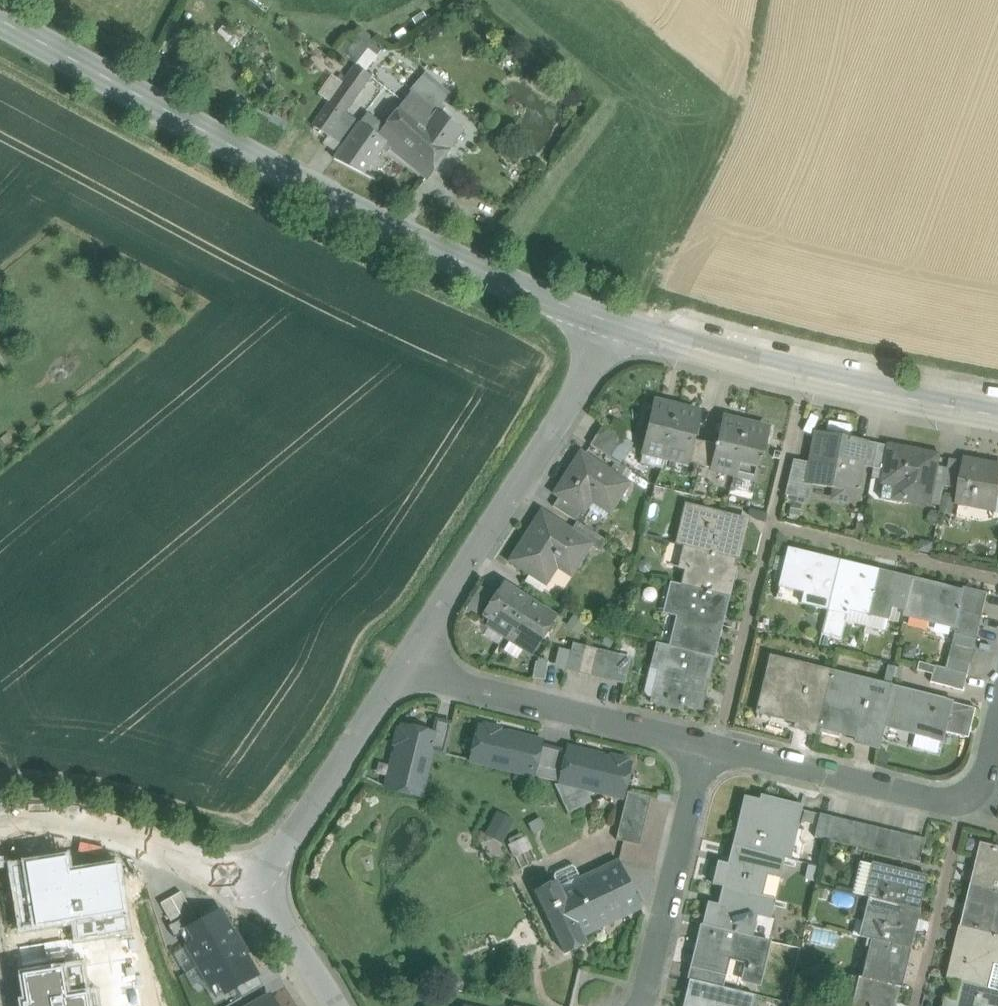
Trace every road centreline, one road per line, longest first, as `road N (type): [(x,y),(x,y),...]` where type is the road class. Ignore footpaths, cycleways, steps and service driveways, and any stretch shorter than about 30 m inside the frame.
road 1 (unclassified): [(615,324),(339,203),(0,19)]
road 2 (residential): [(615,324),(409,659)]
road 3 (unclassified): [(997,416),(806,377),(615,324)]
road 4 (residential): [(705,745),(957,801),(982,784),(997,722)]
road 5 (residential): [(409,659),(469,686),(705,745)]
road 6 (residential): [(705,745),(640,1005)]
road 7 (residential): [(256,868),(228,870),(75,817),(0,817)]
road 8 (residential): [(409,659),(293,838),(256,868)]
road 9 (residential): [(337,1005),(256,868)]

